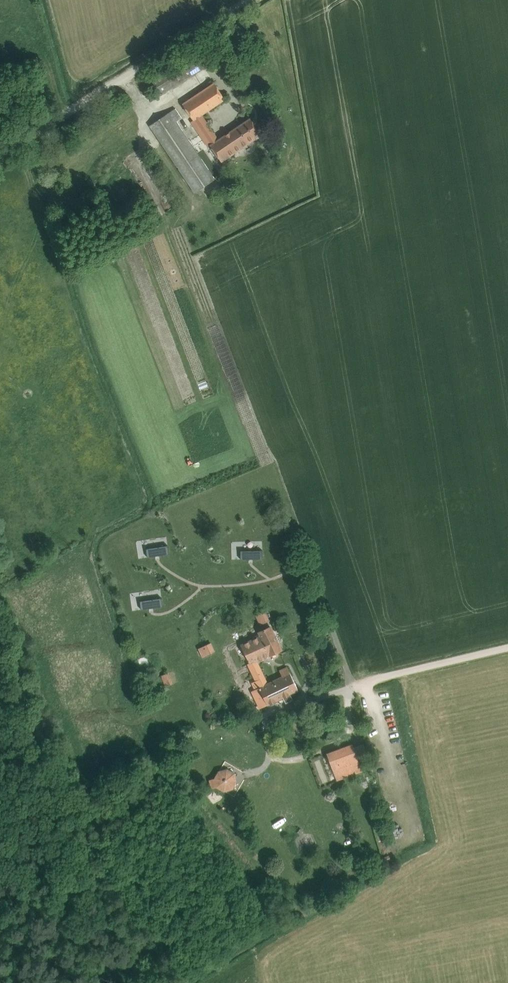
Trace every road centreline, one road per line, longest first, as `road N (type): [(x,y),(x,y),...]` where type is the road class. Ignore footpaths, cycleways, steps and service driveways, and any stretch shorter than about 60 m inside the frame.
road 1 (track): [(4,894),(76,821),(206,740),(244,725),(264,752),(306,760),(350,738),(352,689),(507,649)]
road 2 (unclassified): [(109,87),(246,0)]
road 3 (track): [(0,153),(109,87)]

